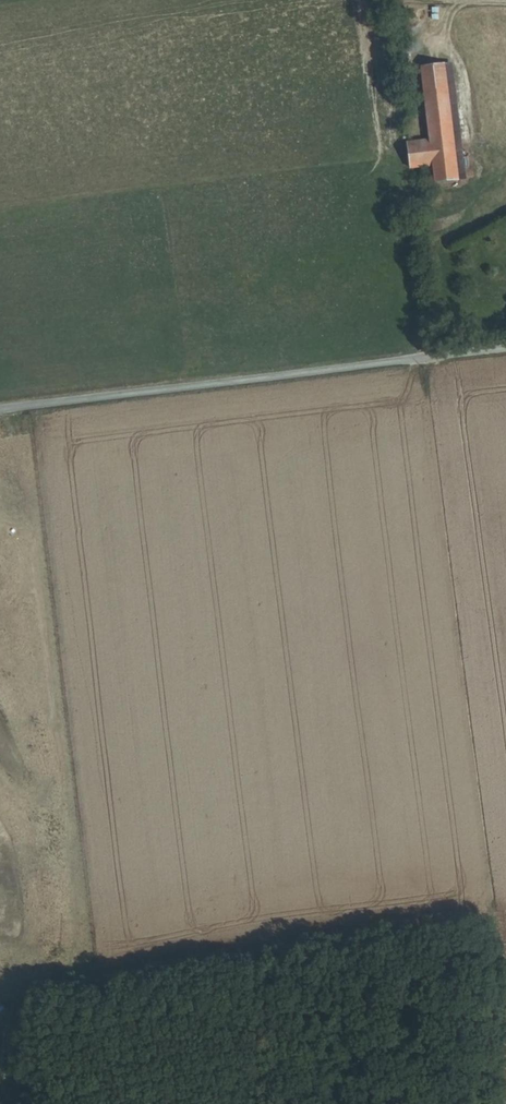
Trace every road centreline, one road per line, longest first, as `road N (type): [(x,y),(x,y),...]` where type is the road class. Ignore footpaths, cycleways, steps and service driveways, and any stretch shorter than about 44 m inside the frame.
road 1 (unclassified): [(0,415),(505,351)]

